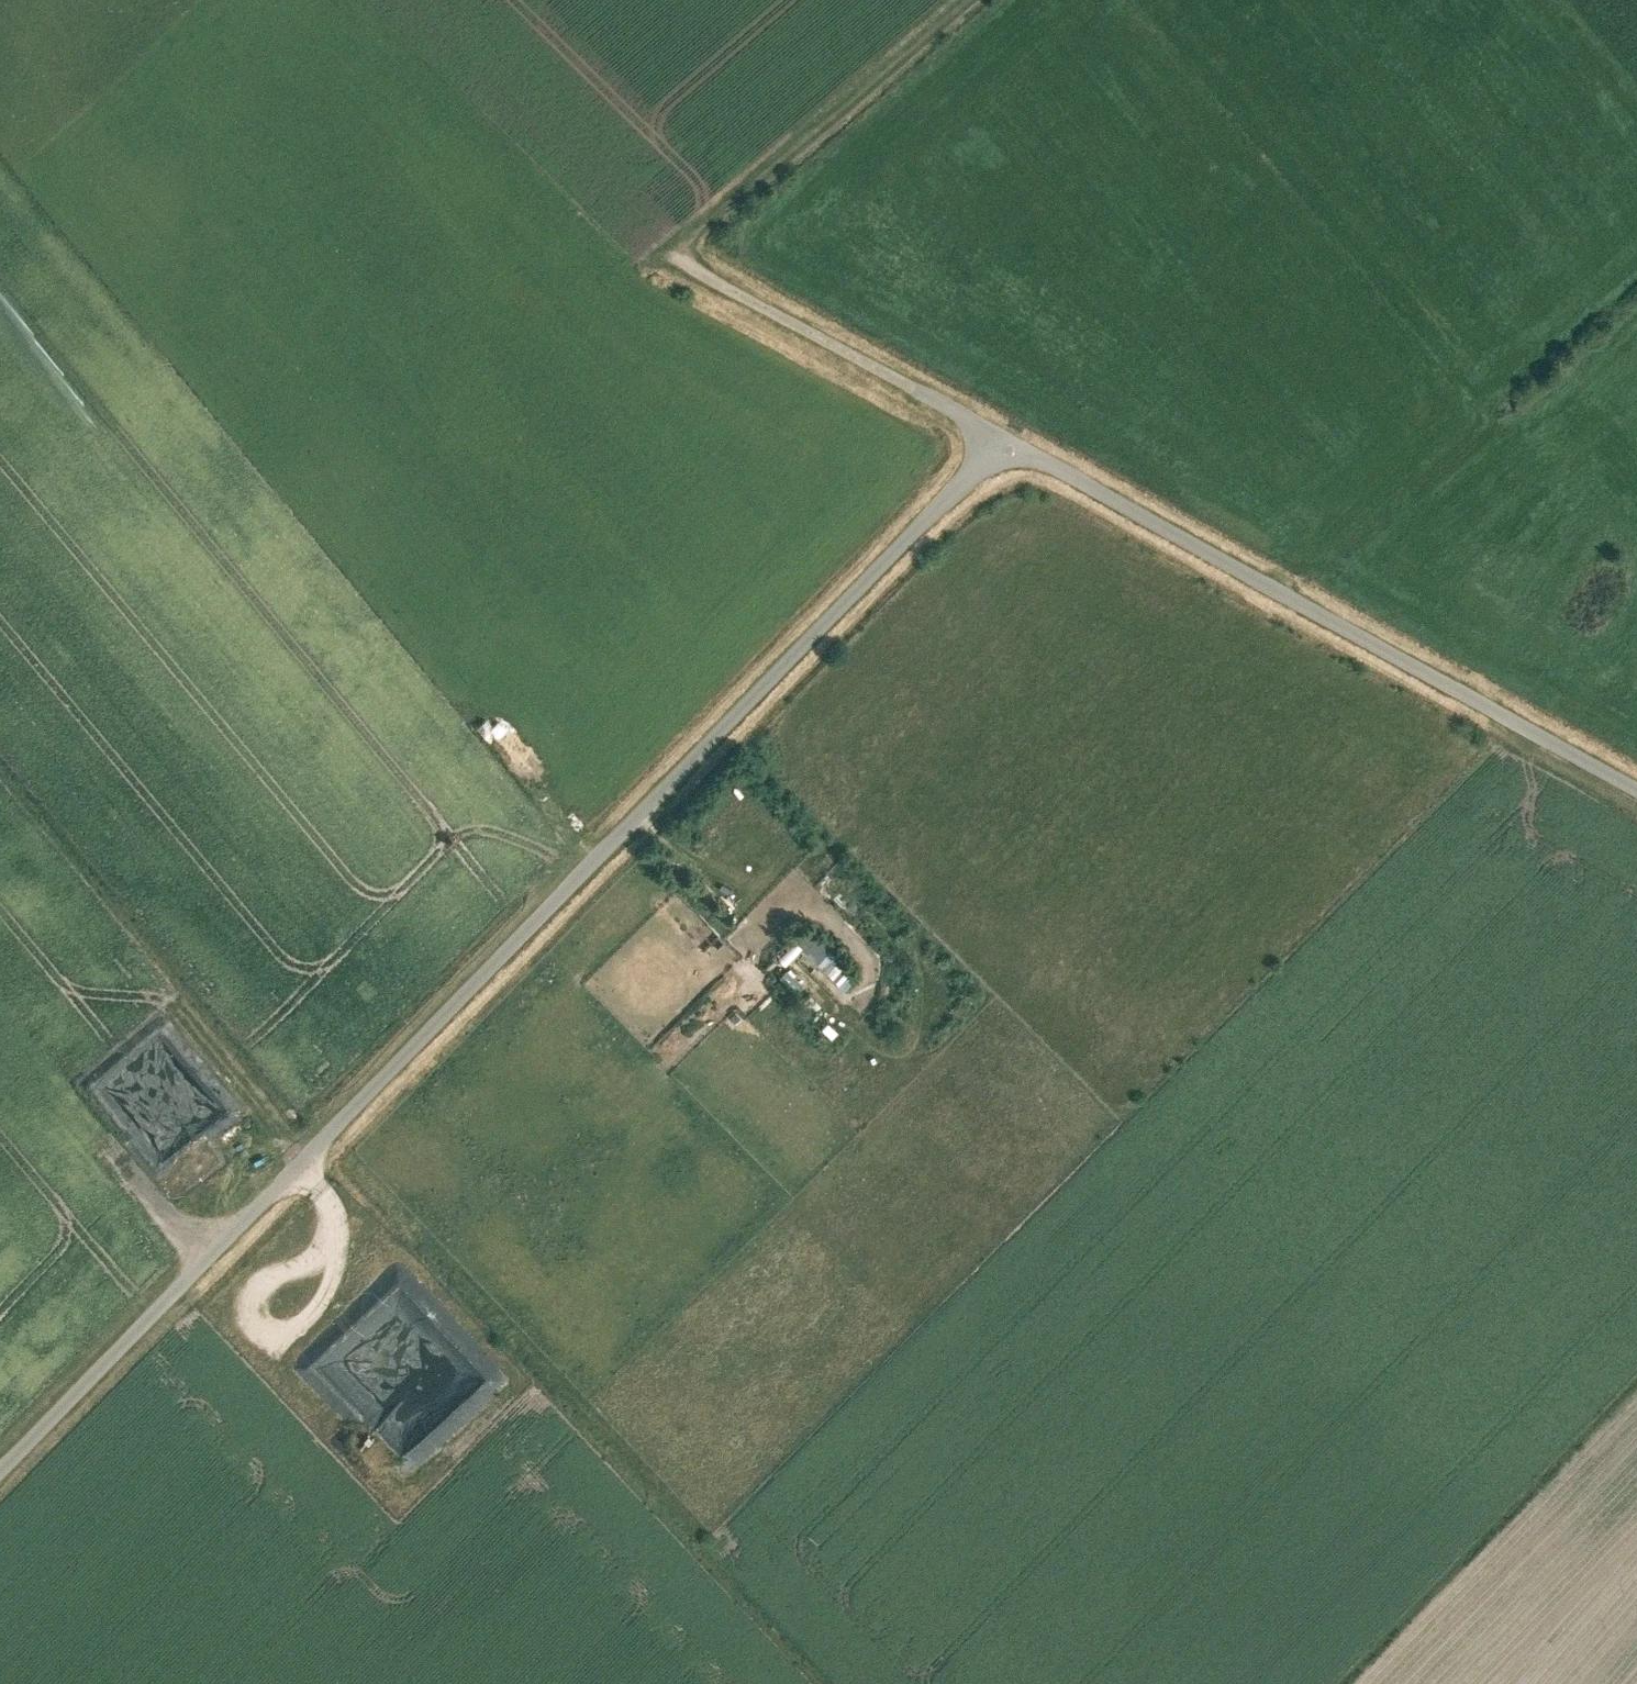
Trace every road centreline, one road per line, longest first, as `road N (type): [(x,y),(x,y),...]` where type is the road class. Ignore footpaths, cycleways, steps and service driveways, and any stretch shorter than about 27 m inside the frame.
road 1 (unclassified): [(1005,437),(0,1471)]
road 2 (unclassified): [(1636,790),(1005,437)]
road 3 (track): [(969,0),(671,256)]
road 4 (unclassified): [(1005,437),(671,256)]

